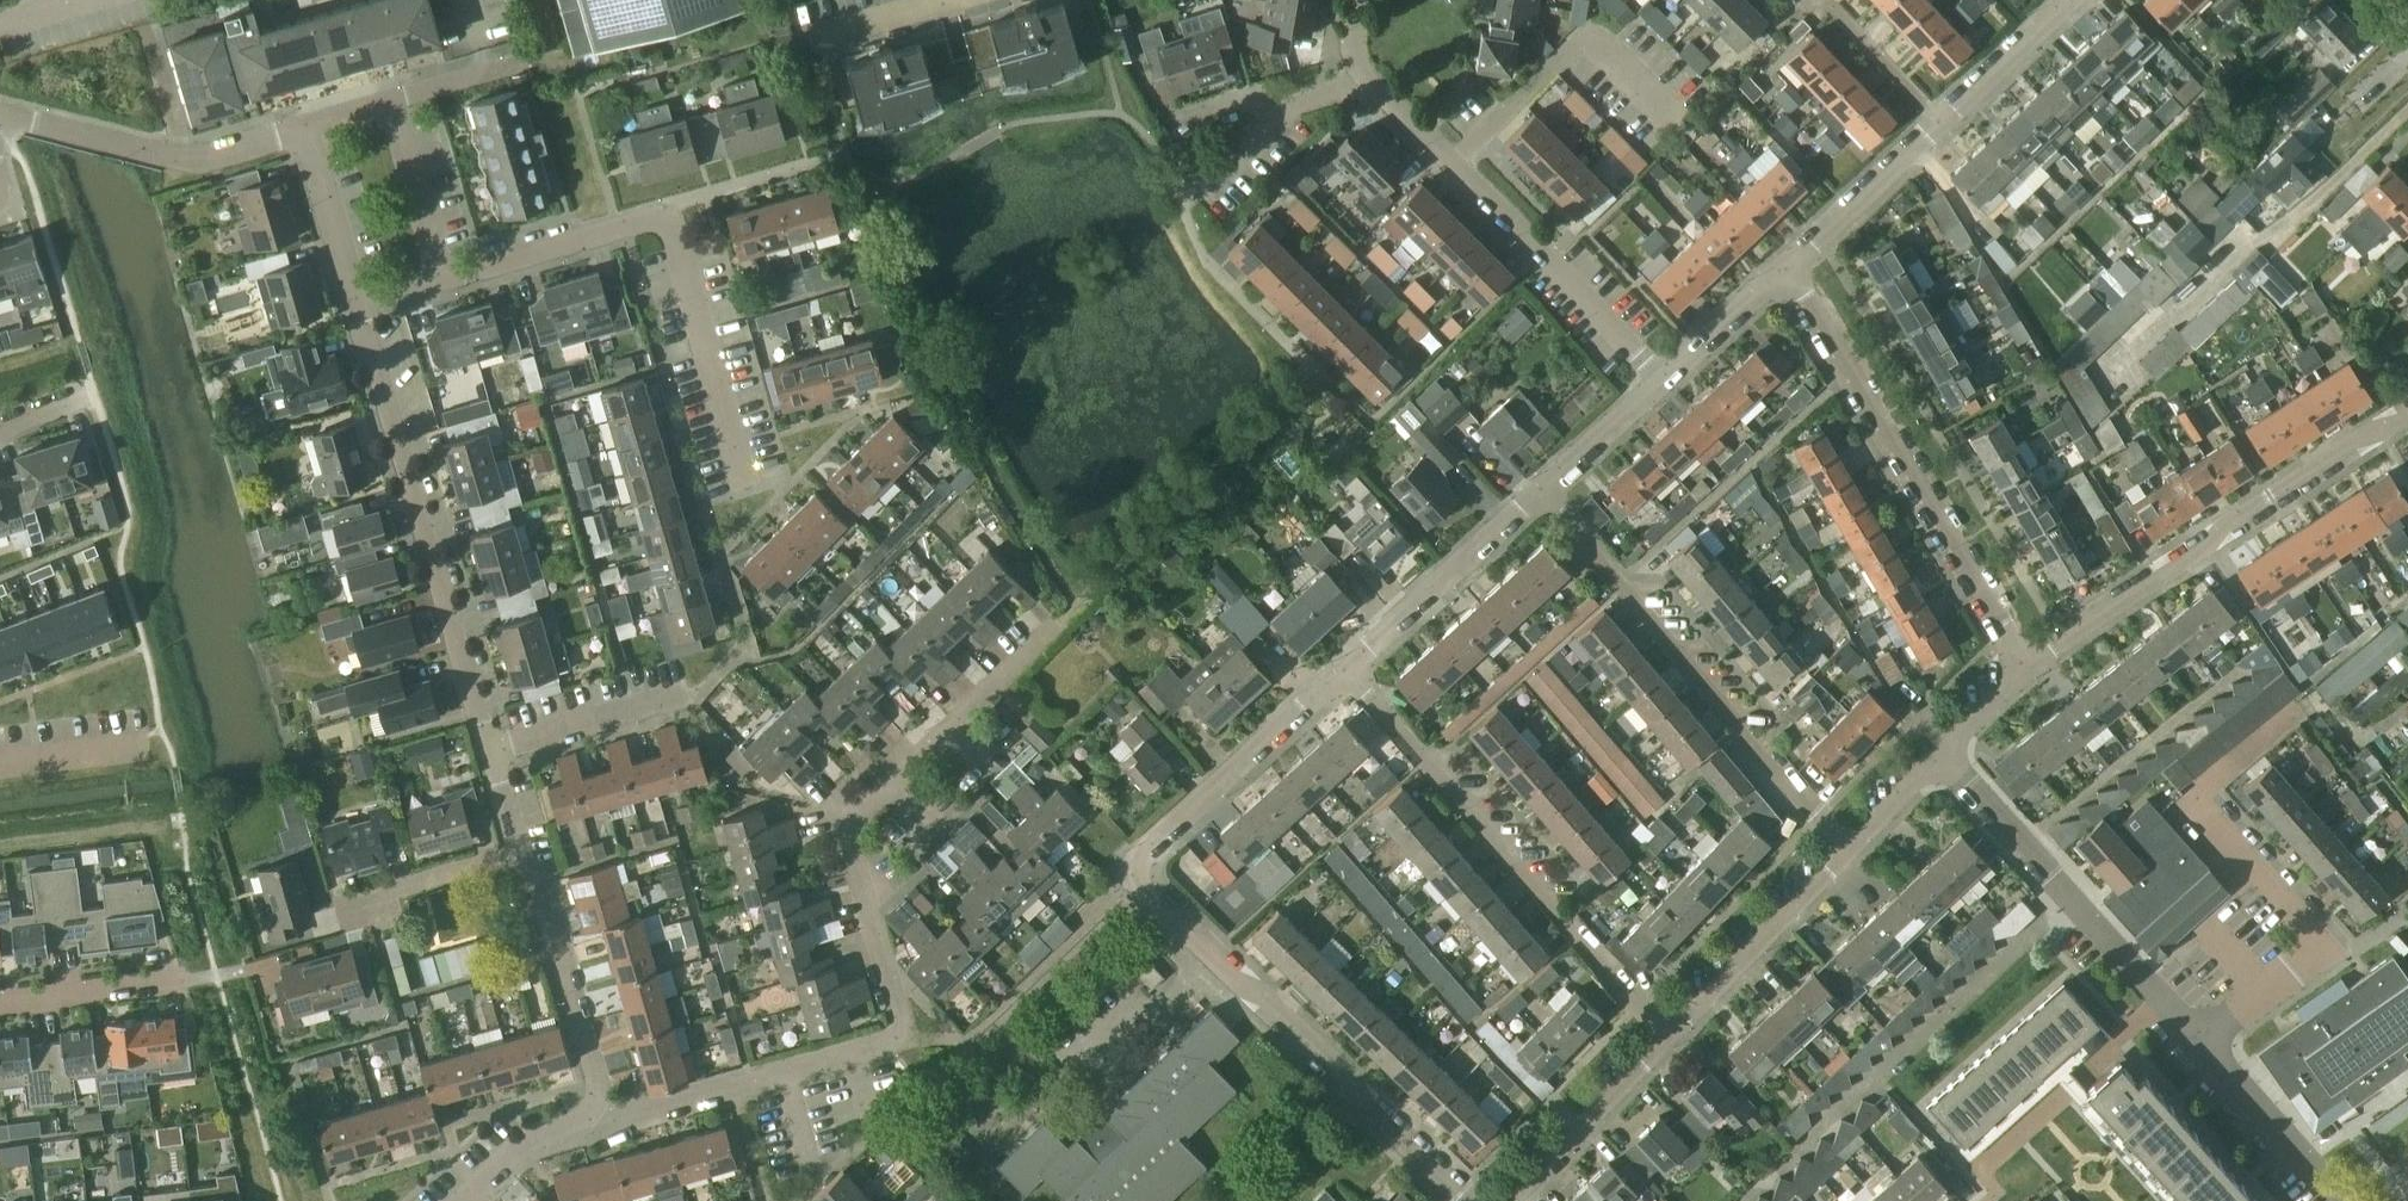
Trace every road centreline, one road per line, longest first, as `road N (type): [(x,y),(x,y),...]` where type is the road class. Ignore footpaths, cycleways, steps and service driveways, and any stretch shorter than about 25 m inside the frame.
road 1 (residential): [(1346,672),(1124,867),(1468,1200)]
road 2 (residential): [(733,1085),(898,1038),(853,822),(1058,627)]
road 3 (residential): [(2202,1043),(2322,948),(2187,802),(2294,713)]
road 4 (residential): [(1670,1035),(1346,672)]
road 5 (residential): [(1849,854),(1541,490)]
road 6 (residential): [(2025,667),(1786,264)]
road 7 (residential): [(492,752),(357,304)]
road 8 (residential): [(2025,667),(2208,548),(2232,520),(2407,418)]
road 9 (residential): [(1661,381),(1368,83)]
road 10 (residential): [(2107,378),(2407,108)]
road 11 (residential): [(2202,1043),(1944,758)]
road 12 (residential): [(0,114),(183,160),(305,125)]
road 13 (residential): [(746,492),(665,221)]
road 14 (residential): [(593,1106),(597,1081),(538,885),(520,852)]
road 15 (residential): [(1541,490),(1346,672)]
road 16 (residential): [(1670,1035),(1849,854)]
road 17 (residential): [(0,1004),(247,967)]
road 18 (residential): [(1510,1200),(1670,1035)]
road 19 (residential): [(443,280),(665,221)]
road 20 (residential): [(2344,1200),(2202,1043)]
road 21 (residential): [(1939,121),(1786,264)]
road 22 (residential): [(492,752),(686,696)]
road 23 (residential): [(339,906),(520,852)]
road 24 (residential): [(443,280),(392,100)]
road 25 (residential): [(357,304),(305,125)]
road 26 (residential): [(2070,0),(1939,121)]
road 27 (residential): [(1786,264),(1661,381)]
road 28 (residential): [(1939,121),(1825,0)]
road 29 (residential): [(1661,381),(1541,490)]
road 30 (residential): [(467,1200),(530,1138),(587,1116),(593,1106)]
road 31 (residential): [(665,221),(690,199),(807,163)]
road 32 (residential): [(593,1106),(608,1117),(733,1085)]
road 33 (residential): [(809,40),(945,1)]
road 34 (residential): [(392,100),(528,62)]
road 35 (residential): [(1849,854),(1944,758)]
road 36 (residential): [(0,766),(131,749)]
road 37 (residential): [(1277,118),(1251,95),(1167,121)]
road 38 (residential): [(1944,758),(2025,667)]

